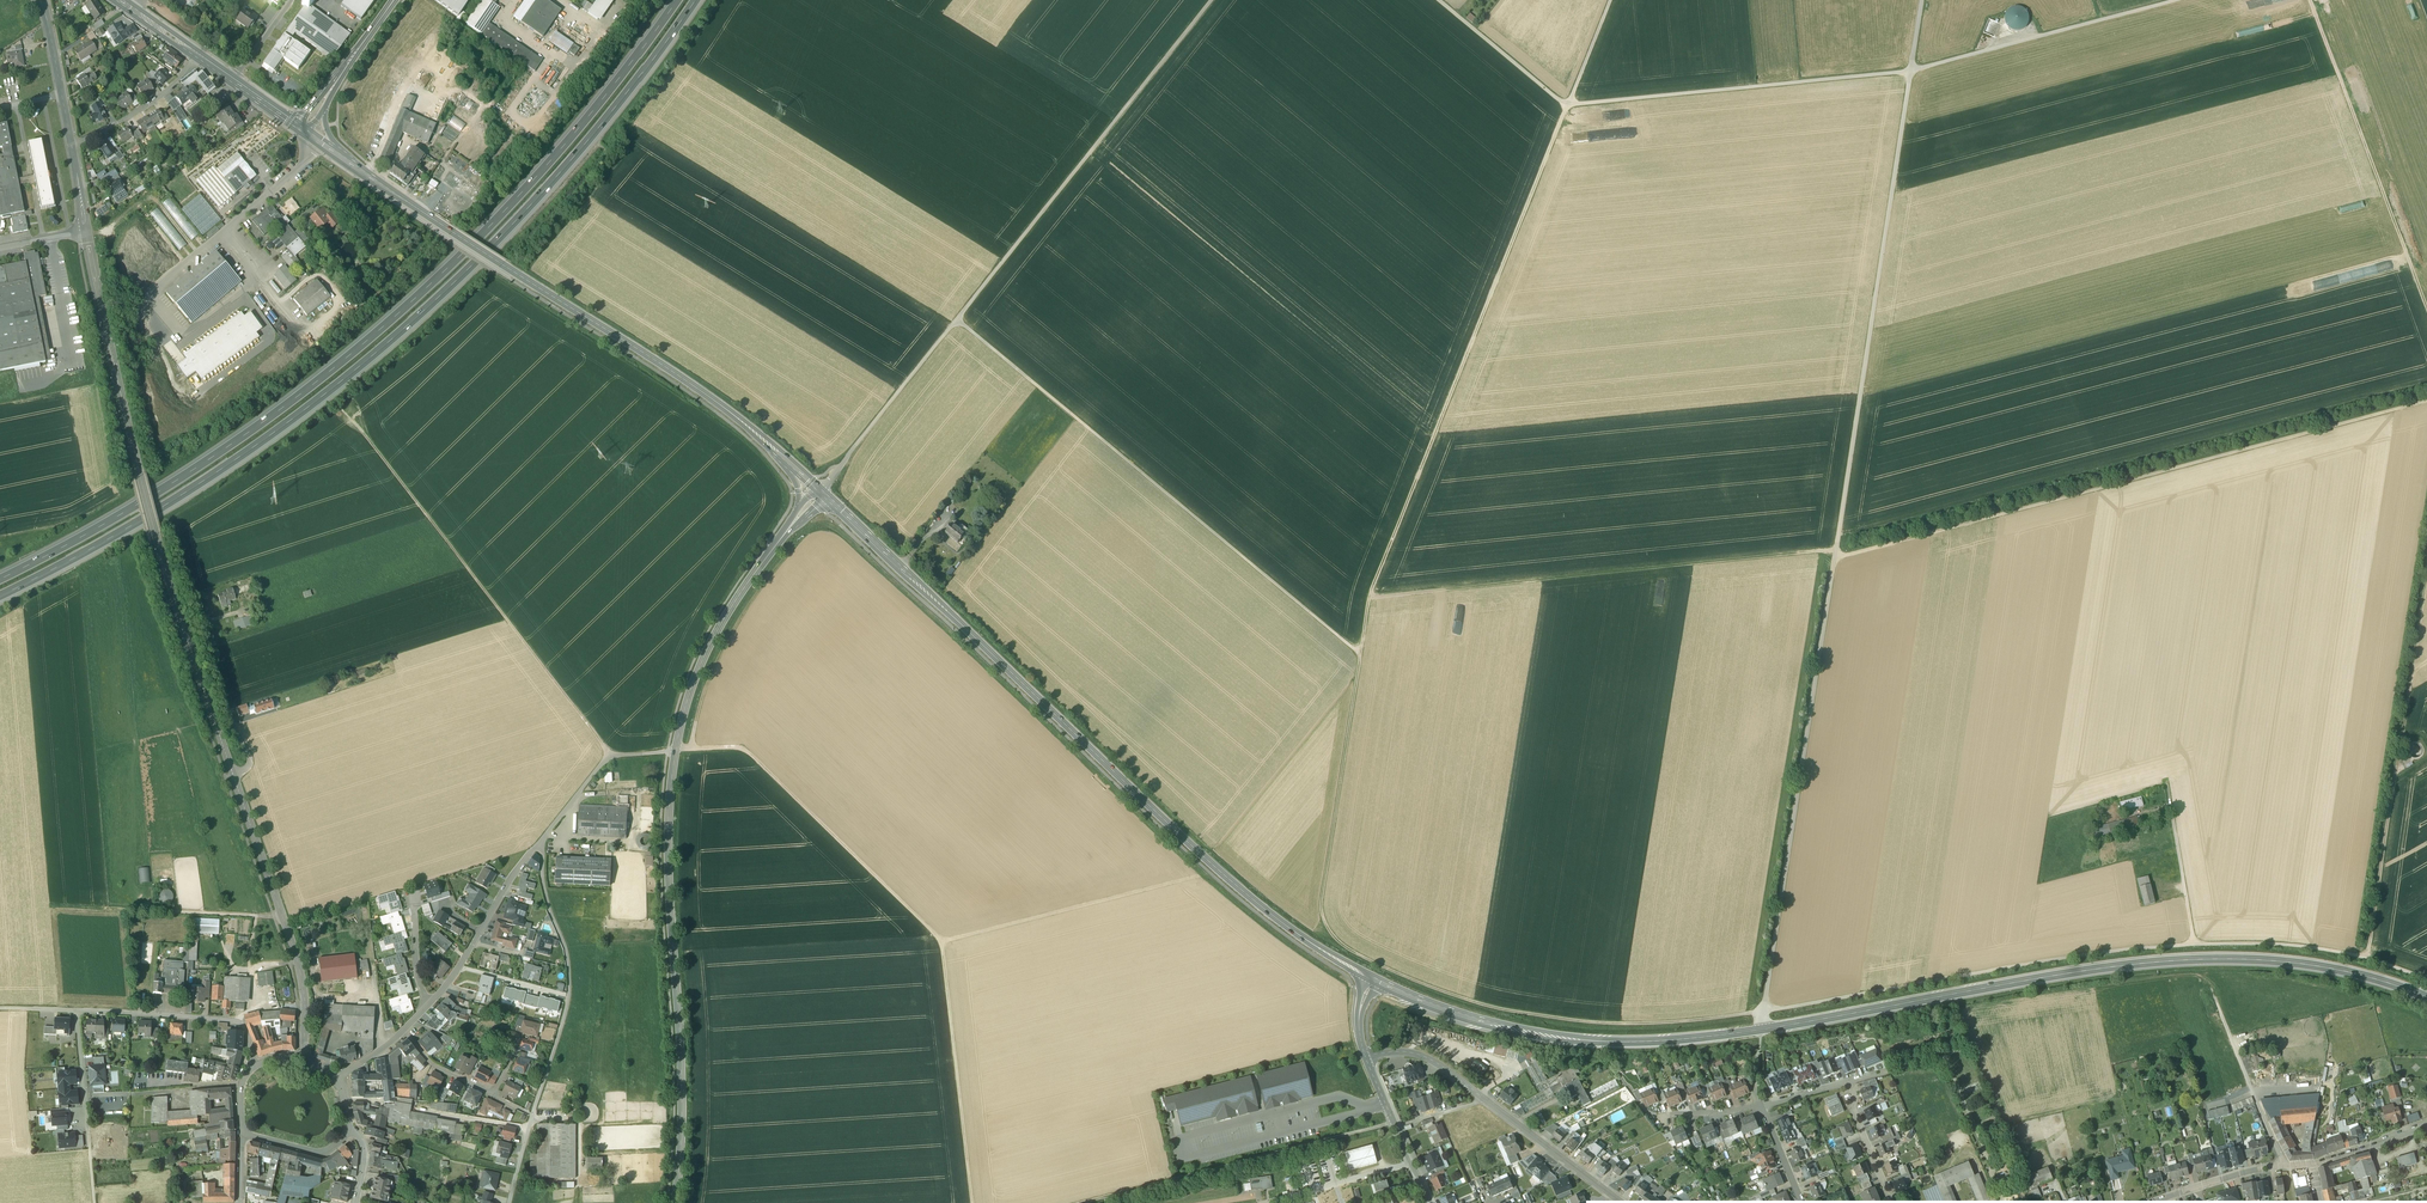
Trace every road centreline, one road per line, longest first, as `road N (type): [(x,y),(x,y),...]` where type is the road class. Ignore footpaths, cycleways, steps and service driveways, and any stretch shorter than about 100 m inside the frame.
road 1 (track): [(1609,0),(1374,600),(1326,918),(1357,955),(1502,1008),(1620,1023),(1764,1011)]
road 2 (secondary): [(1372,980),(1493,1025),(1627,1042),(1760,1030),(2052,976),(2194,960),(2317,966),(2426,999)]
road 3 (track): [(1922,0),(1764,1011)]
road 4 (motorway): [(0,601),(221,474),(414,325),(561,178),(700,0)]
road 5 (motorway): [(684,0),(551,169),(347,363),(214,462),(0,585)]
road 6 (track): [(1440,0),(1566,105),(1910,71),(2174,0)]
road 7 (secondary): [(820,491),(1229,881),(1372,980)]
road 8 (unclassified): [(280,910),(160,556),(87,233)]
road 9 (track): [(1210,0),(820,491)]
road 10 (track): [(1835,558),(2426,401)]
road 11 (track): [(972,1202),(946,945),(749,752),(675,750)]
road 12 (secondary): [(339,155),(683,378),(786,461)]
road 13 (track): [(956,318),(1366,658)]
road 14 (track): [(1374,600),(1836,552)]
road 15 (secondary): [(675,750),(687,1093),(681,1202)]
road 16 (track): [(608,757),(350,410)]
road 17 (track): [(2367,959),(2426,588)]
road 18 (track): [(2426,311),(2309,0)]
road 19 (residential): [(1365,1057),(1408,1053),(1435,1063),(1622,1202)]
road 20 (residential): [(532,1116),(570,993),(540,841)]
road 21 (secondary): [(799,517),(711,640),(675,750)]
road 22 (track): [(946,945),(1198,881)]
road 23 (track): [(1394,1122),(1185,1176)]
road 24 (residential): [(78,1010),(237,1021),(255,1065)]
road 25 (residential): [(540,841),(430,1004)]
road 26 (residential): [(675,750),(602,761),(540,841)]
road 27 (residential): [(2151,1202),(2262,1168),(2311,1165)]
road 28 (tertiary): [(1429,1202),(1365,1057)]
road 29 (residential): [(532,1116),(431,1064),(402,1030)]
road 30 (residential): [(72,146),(169,90),(198,54)]
road 31 (residential): [(303,1058),(304,993),(280,910)]
road 32 (unclassified): [(72,146),(40,0)]
road 33 (track): [(57,909),(196,915)]
road 34 (residential): [(1892,1202),(1852,1110),(1850,1082)]
road 35 (residential): [(240,1135),(325,1156),(349,1131)]
road 36 (residential): [(2311,1165),(2426,1127)]

